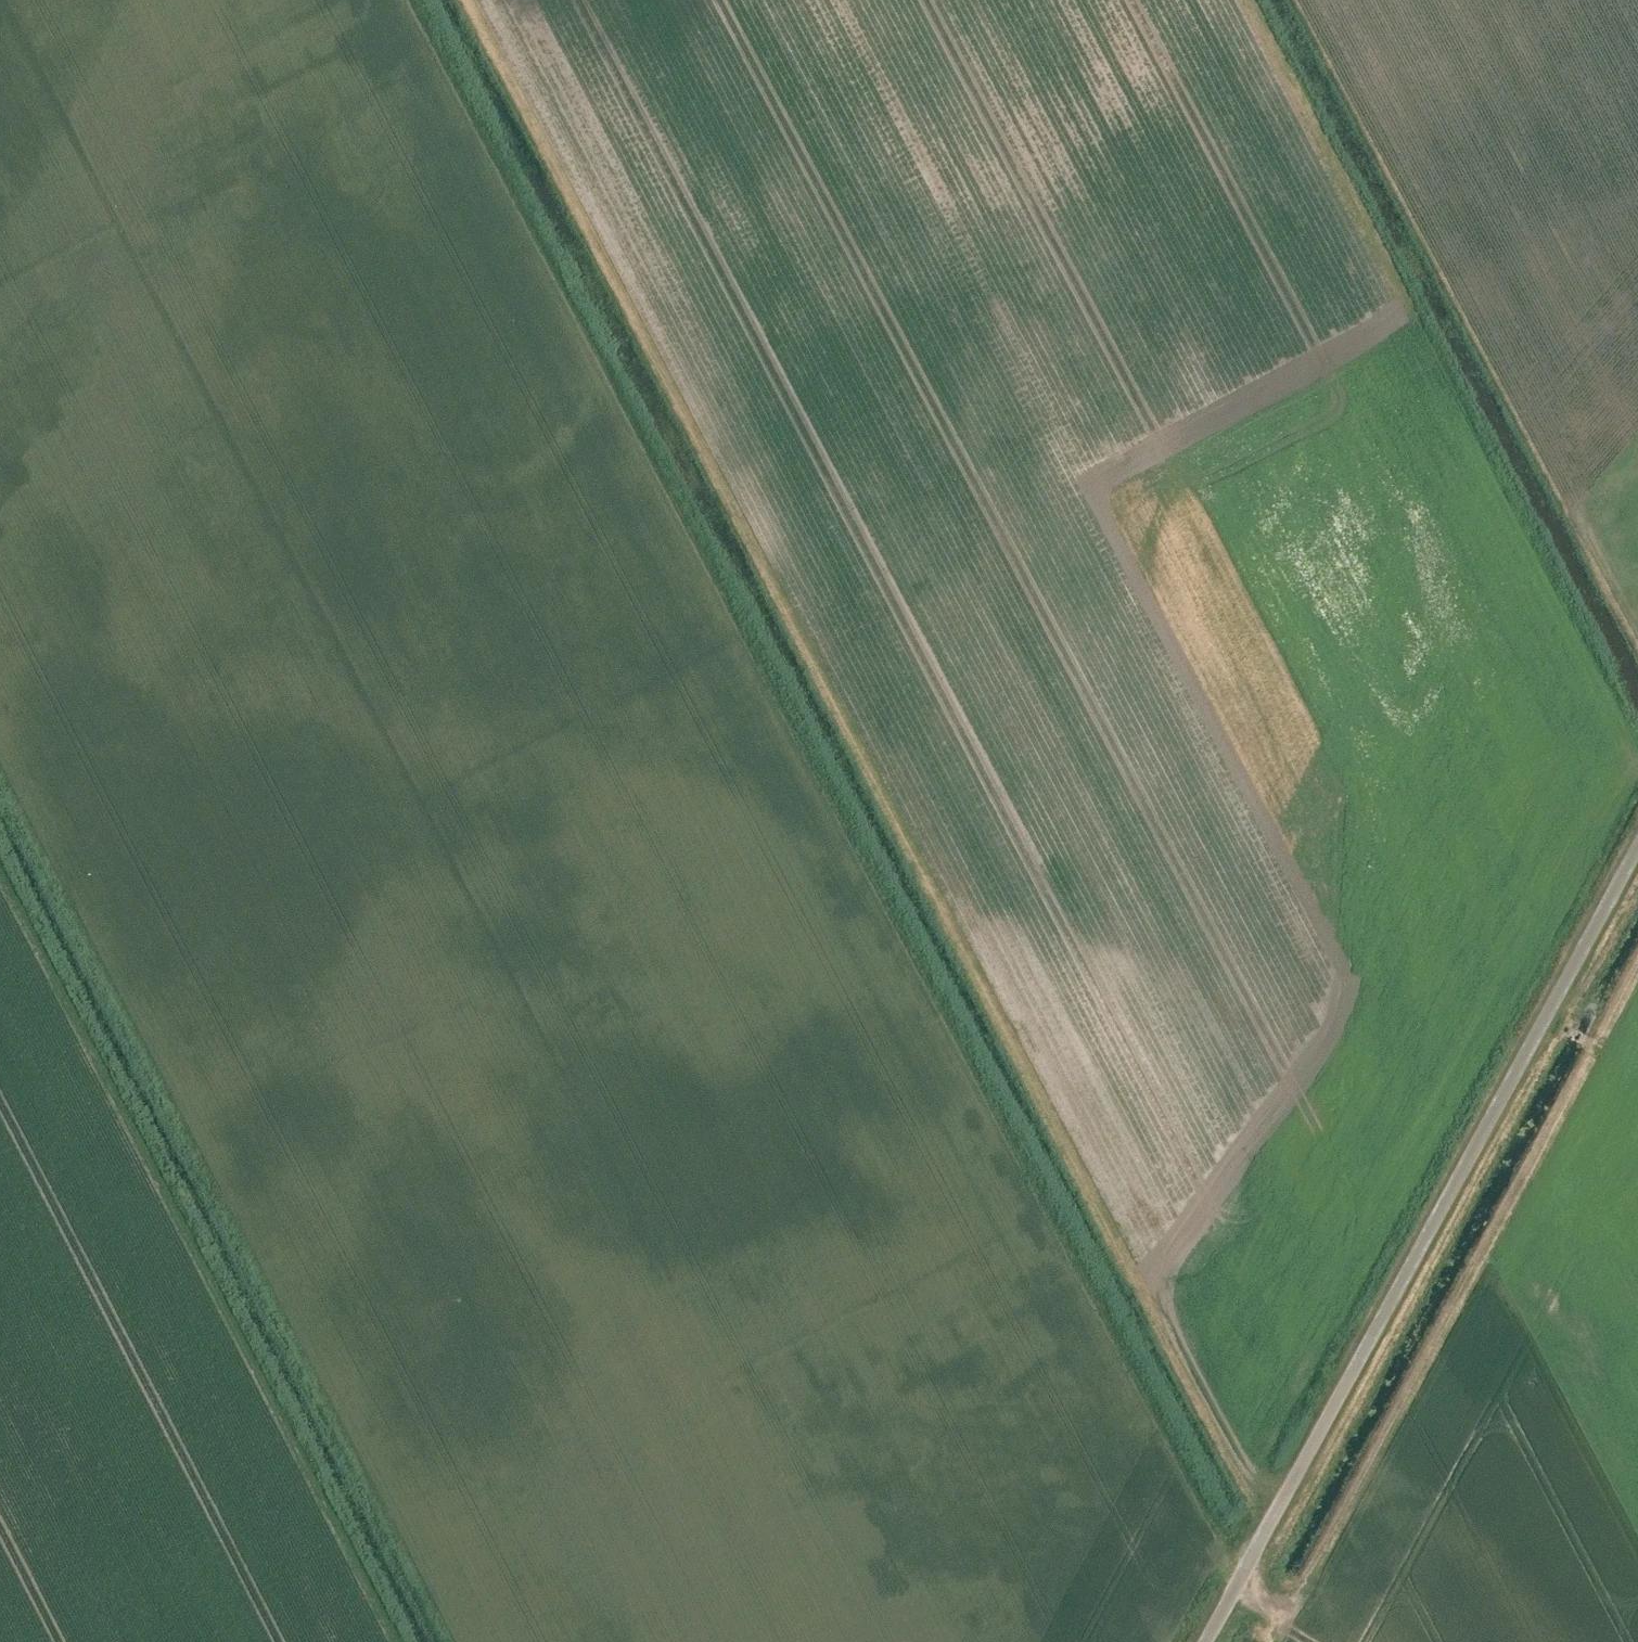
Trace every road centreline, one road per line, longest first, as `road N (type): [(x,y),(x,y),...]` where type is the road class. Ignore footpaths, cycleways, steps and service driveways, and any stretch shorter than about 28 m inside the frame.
road 1 (unclassified): [(1205,1641),(1637,845)]

